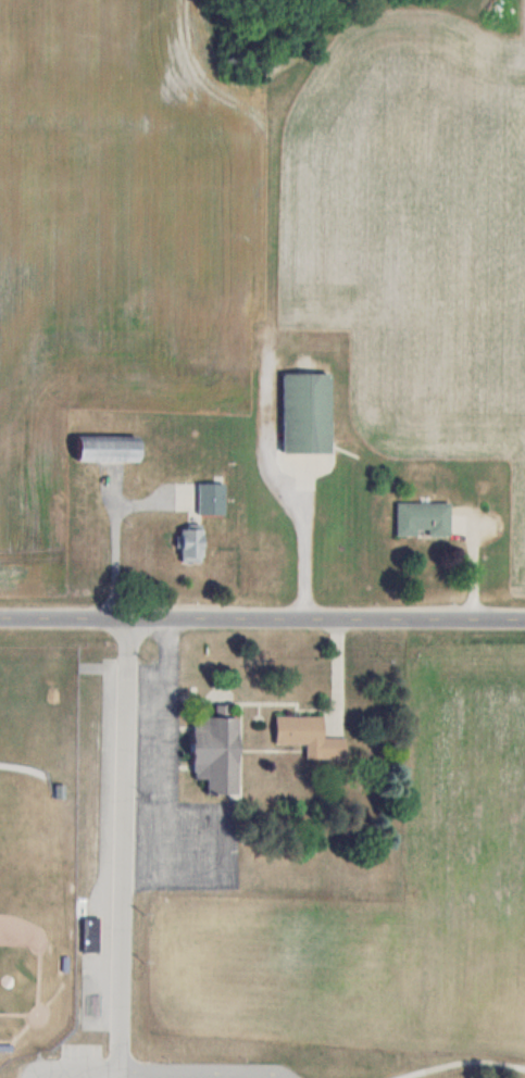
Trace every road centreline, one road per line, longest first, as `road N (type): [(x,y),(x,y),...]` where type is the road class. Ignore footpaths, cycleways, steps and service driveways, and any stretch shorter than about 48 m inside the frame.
road 1 (residential): [(524,618),(0,616)]

